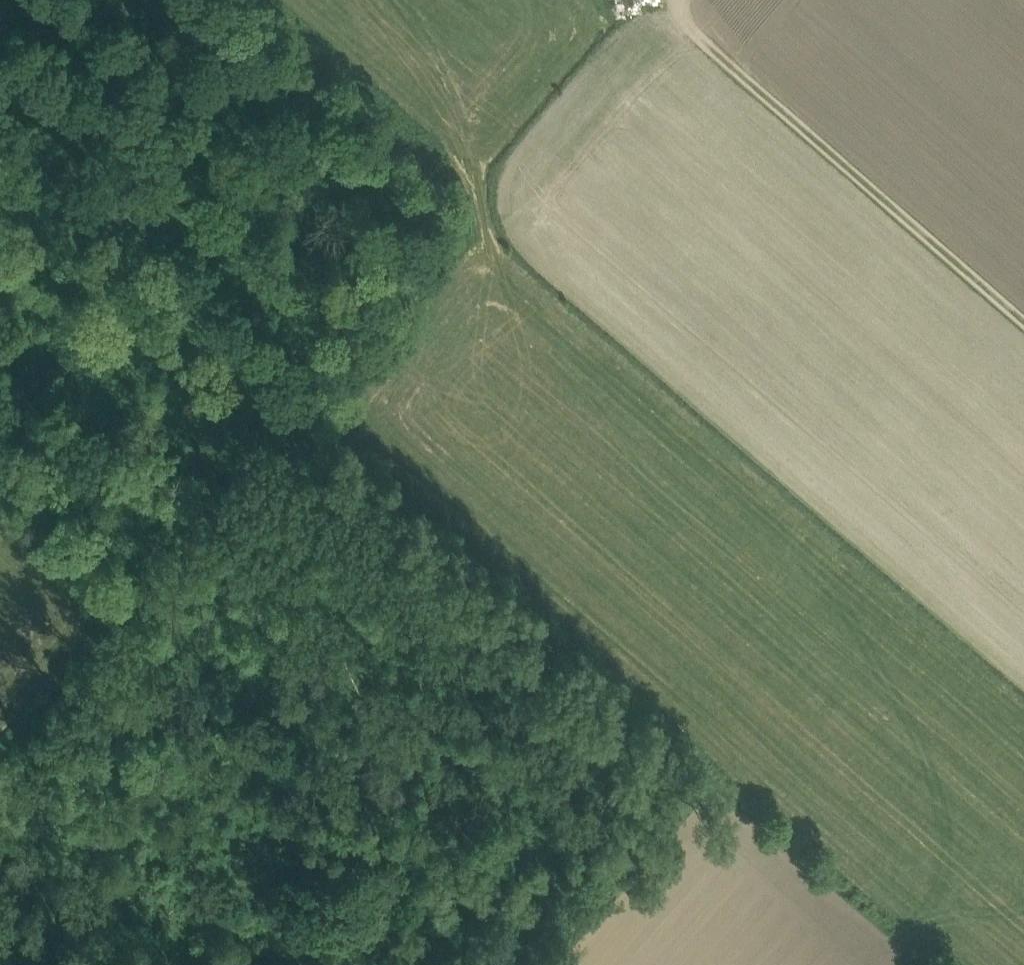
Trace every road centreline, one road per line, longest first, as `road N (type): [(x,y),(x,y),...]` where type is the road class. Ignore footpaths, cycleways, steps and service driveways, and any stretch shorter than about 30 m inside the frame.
road 1 (track): [(1023,321),(685,24),(670,0)]

